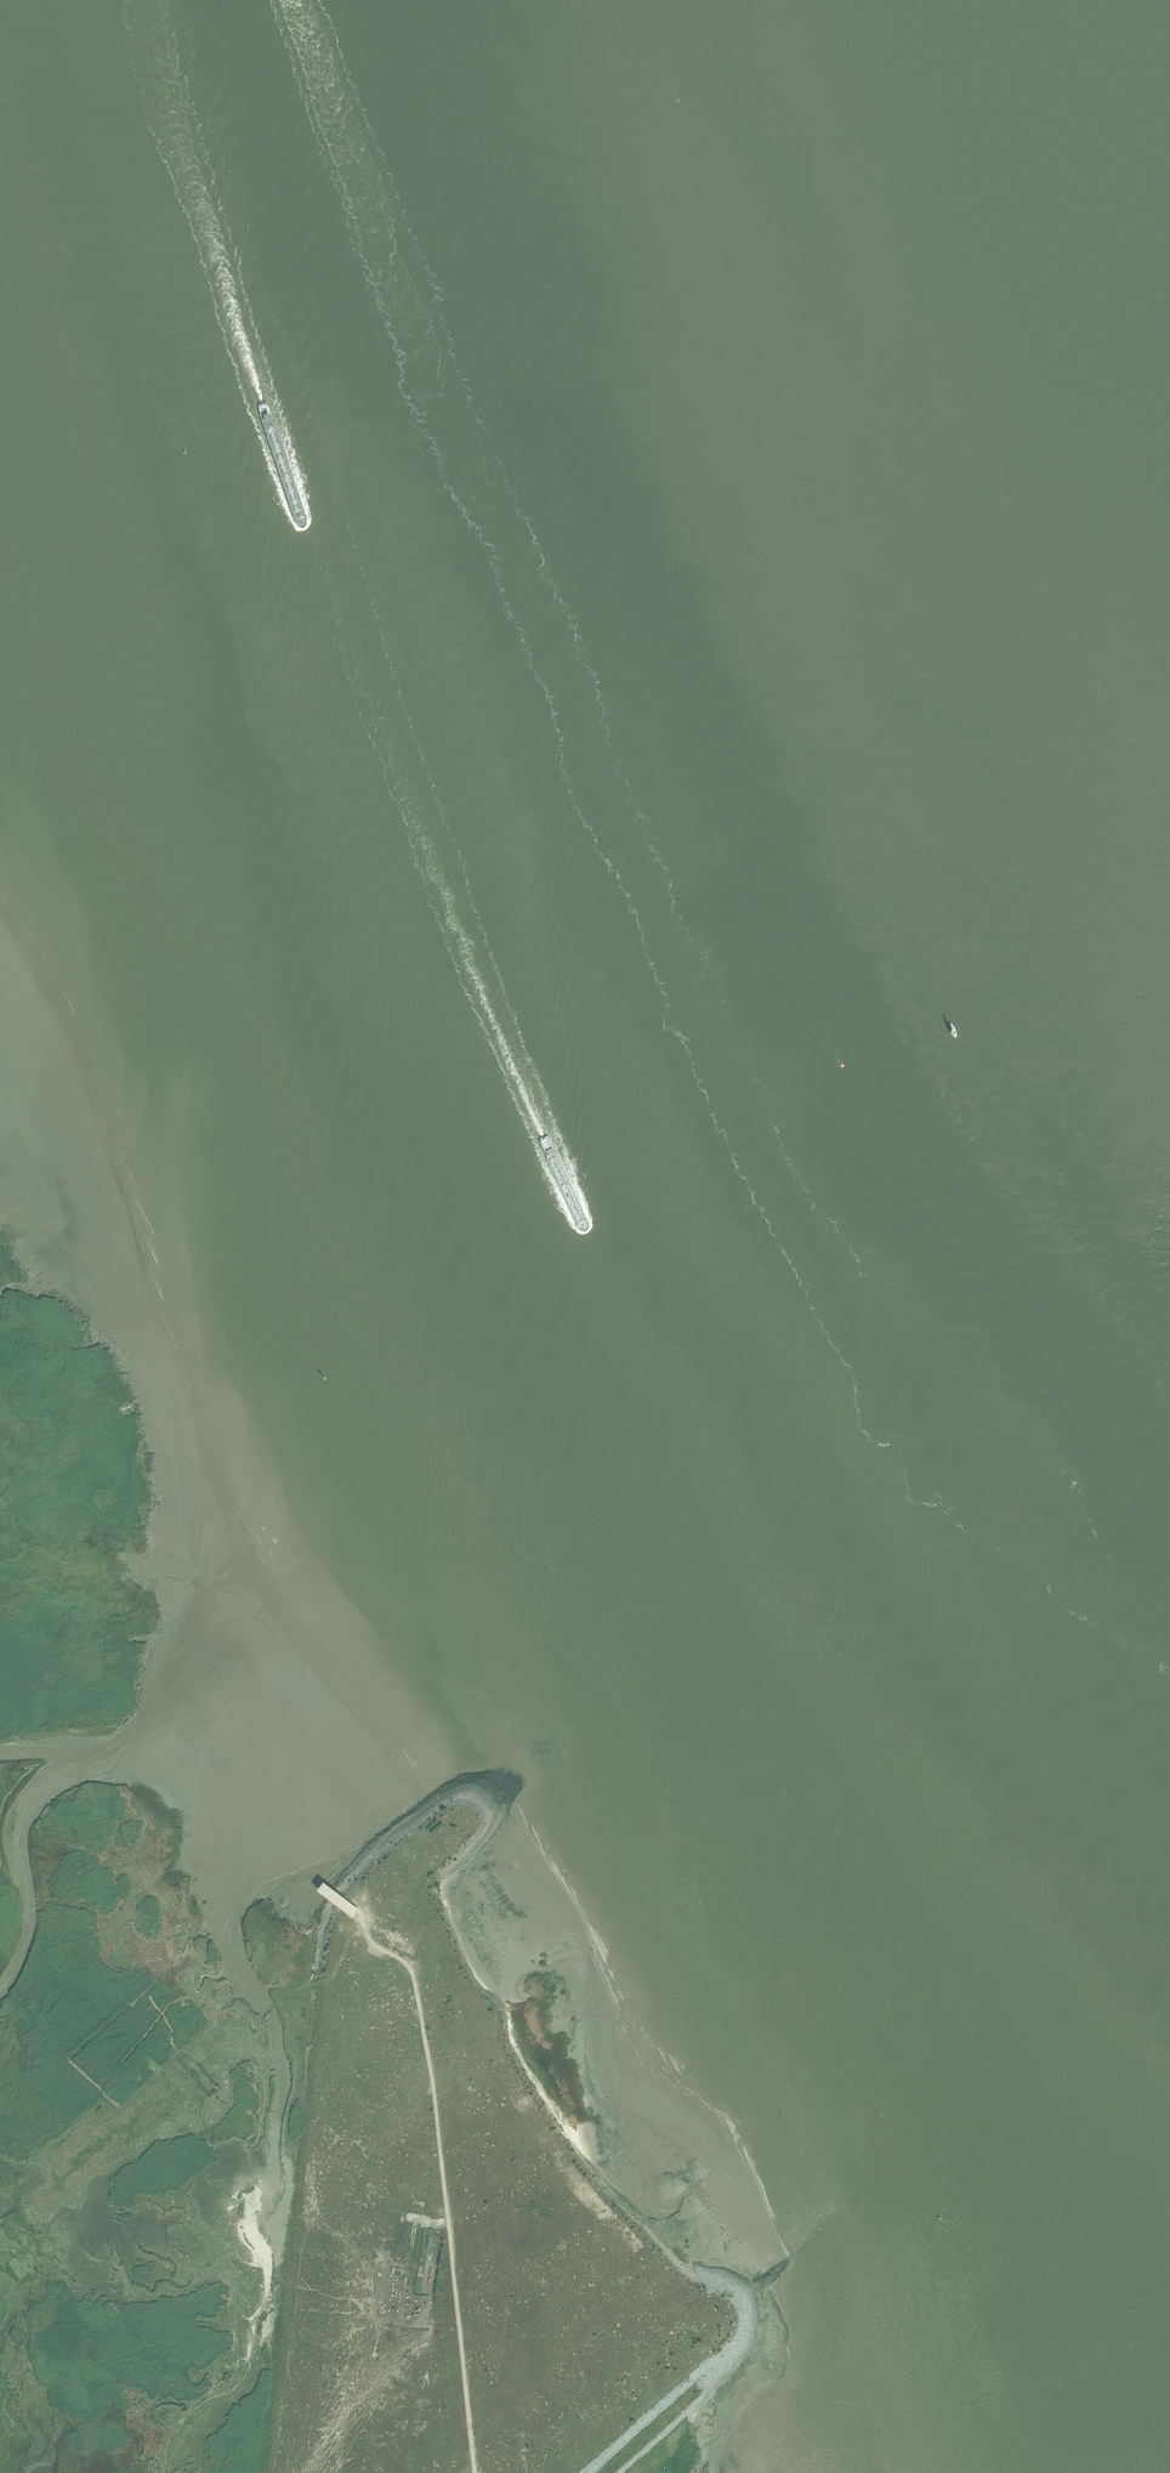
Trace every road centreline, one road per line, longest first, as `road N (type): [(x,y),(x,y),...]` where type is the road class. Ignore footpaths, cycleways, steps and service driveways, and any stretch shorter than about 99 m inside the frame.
road 1 (track): [(355,1894),(369,1941),(413,1971),(420,2003),(474,2472)]

